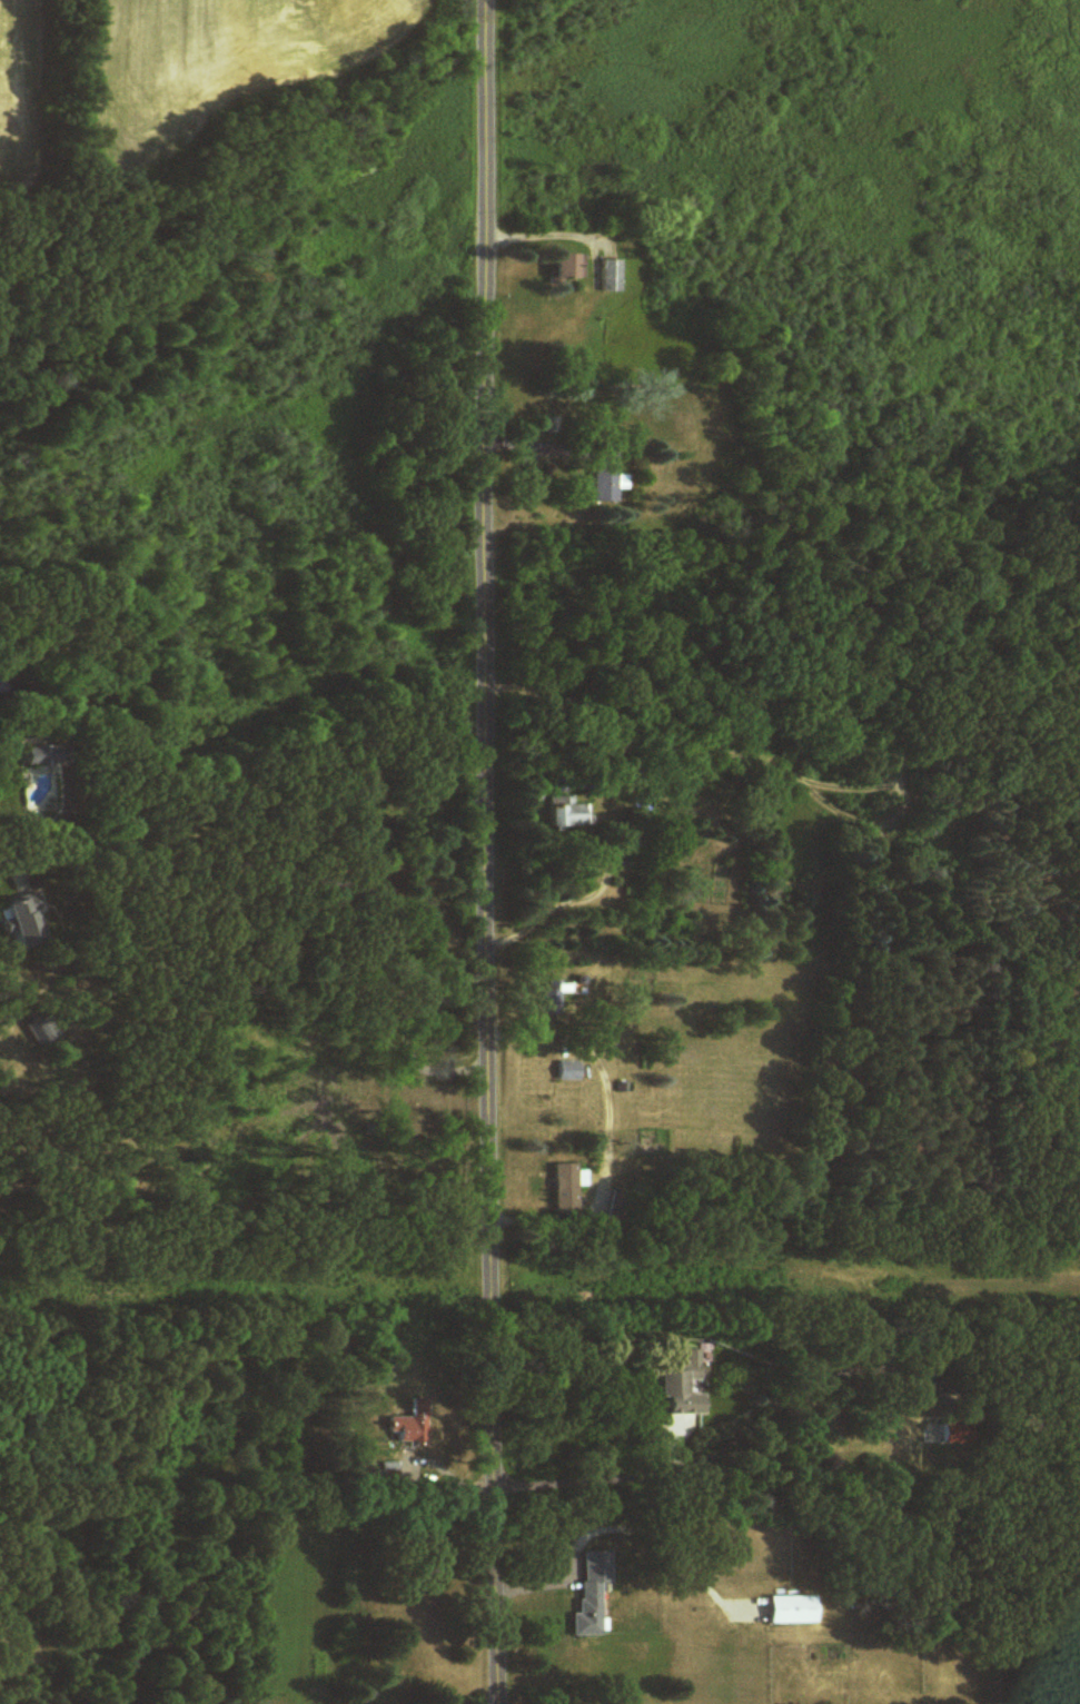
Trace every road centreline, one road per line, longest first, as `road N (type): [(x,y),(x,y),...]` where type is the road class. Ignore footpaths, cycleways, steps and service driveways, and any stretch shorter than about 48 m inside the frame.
road 1 (tertiary): [(499,1703),(487,0)]

